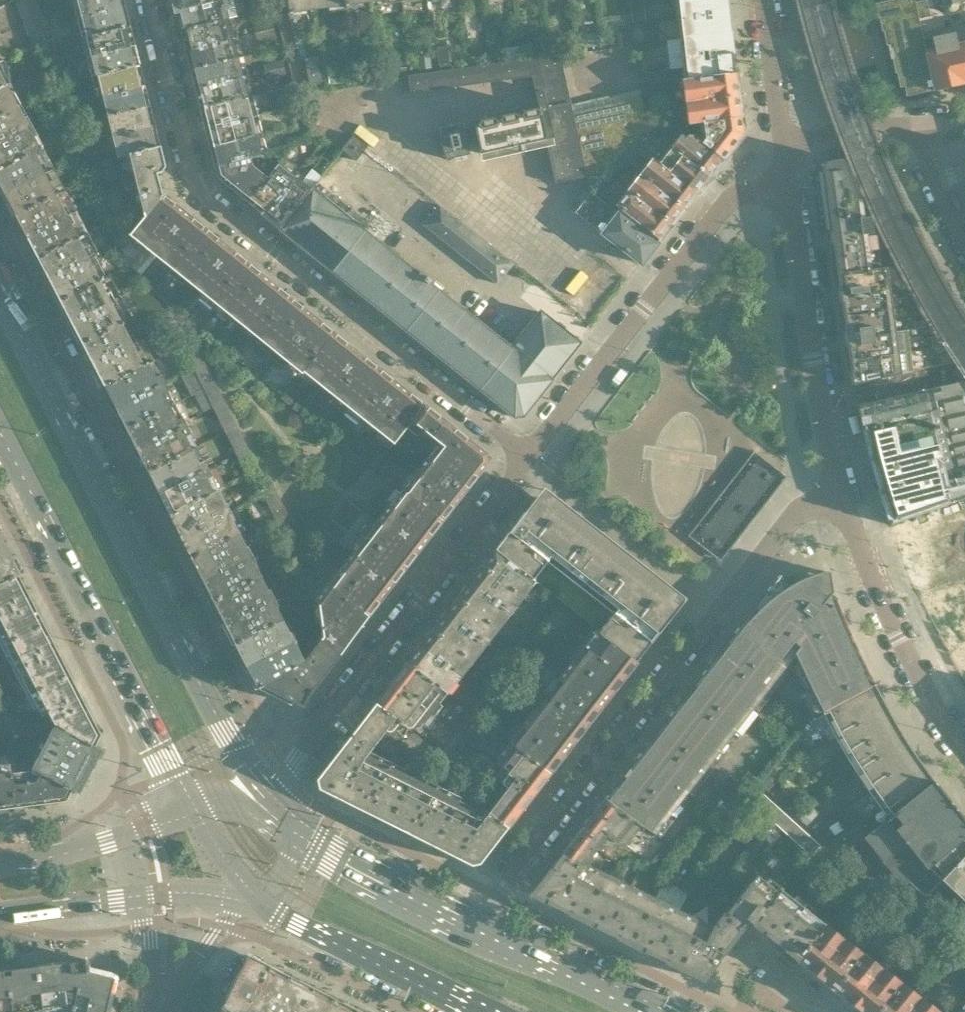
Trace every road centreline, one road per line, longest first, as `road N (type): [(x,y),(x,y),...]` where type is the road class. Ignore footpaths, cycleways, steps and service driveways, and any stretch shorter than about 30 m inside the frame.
road 1 (residential): [(528,457),(201,196),(149,0)]
road 2 (secondary): [(269,797),(233,747),(0,297)]
road 3 (residential): [(836,492),(780,532),(476,926)]
road 4 (residential): [(269,797),(528,457)]
road 5 (residential): [(528,457),(730,200),(787,184)]
road 6 (secondary): [(0,449),(160,760)]
road 7 (residential): [(836,492),(787,184)]
road 8 (residential): [(964,755),(897,637),(836,492)]
road 9 (secondary): [(257,900),(465,1011)]
road 10 (secondary): [(476,926),(346,864),(295,828)]
road 11 (secondary): [(648,1011),(476,926)]
road 12 (secondary): [(149,826),(0,864)]
road 13 (residential): [(159,1011),(219,925),(257,900)]
road 14 (residential): [(782,143),(764,0)]
road 15 (secondary): [(0,913),(134,898)]
road 16 (residential): [(964,247),(908,128)]
road 17 (residential): [(782,143),(877,126),(908,128)]
road 18 (secondary): [(134,898),(257,900)]

